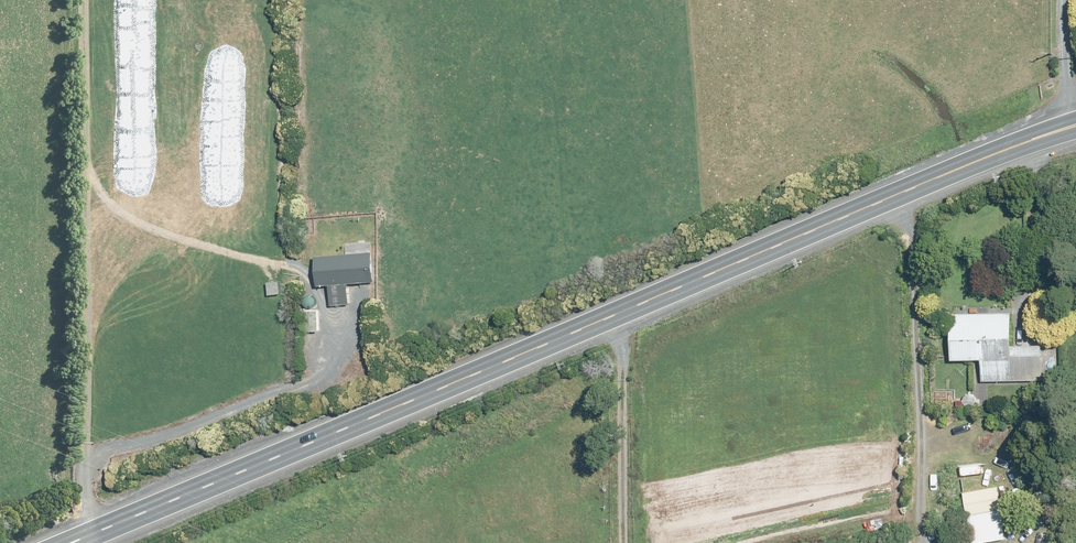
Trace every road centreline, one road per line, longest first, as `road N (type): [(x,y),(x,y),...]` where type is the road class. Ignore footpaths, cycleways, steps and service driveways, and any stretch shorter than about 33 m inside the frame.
road 1 (secondary): [(1075,127),(78,542)]
road 2 (track): [(93,537),(83,0)]
road 3 (track): [(1069,0),(1074,127)]

